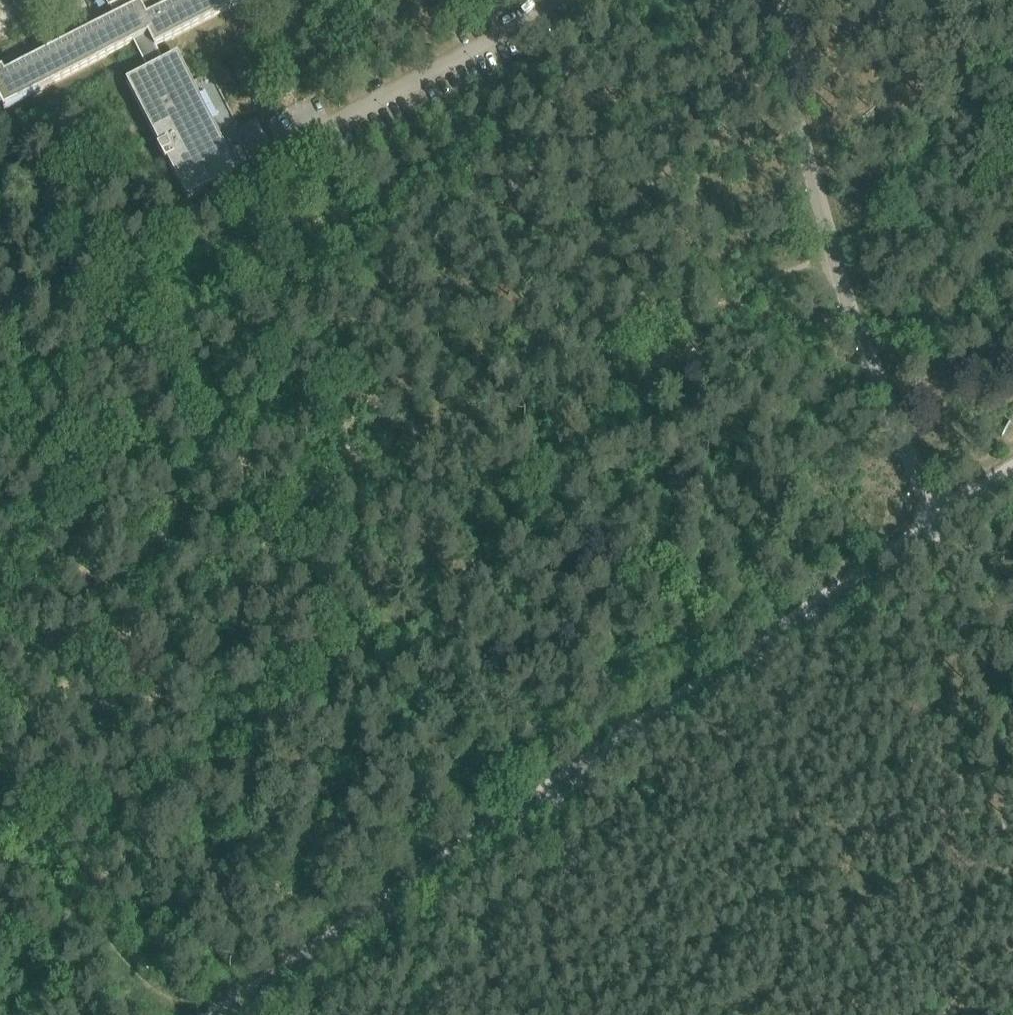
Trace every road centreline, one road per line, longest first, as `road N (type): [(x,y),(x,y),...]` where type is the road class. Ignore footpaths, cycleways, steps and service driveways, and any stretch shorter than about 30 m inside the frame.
road 1 (unclassified): [(225,1014),(1012,474)]
road 2 (track): [(0,823),(168,1014)]
road 3 (track): [(810,163),(819,131),(849,87),(895,59),(912,0)]

